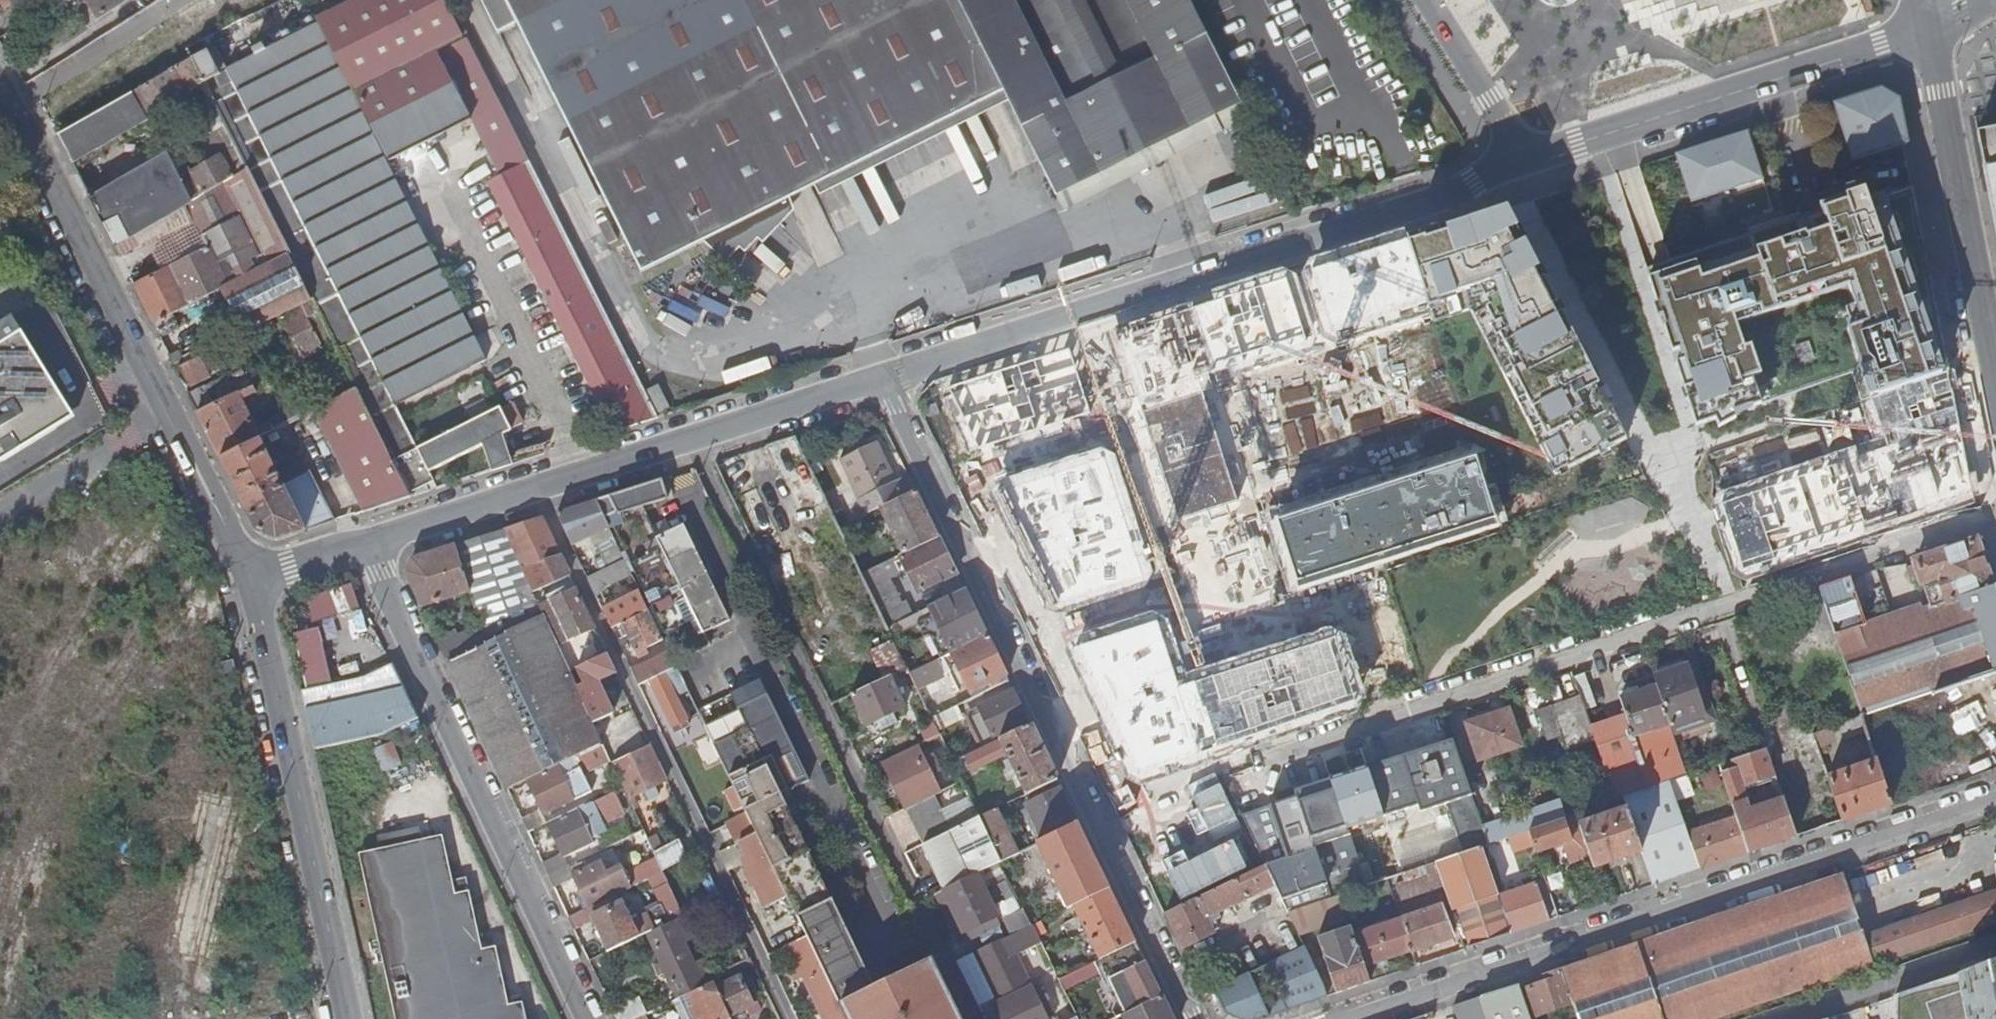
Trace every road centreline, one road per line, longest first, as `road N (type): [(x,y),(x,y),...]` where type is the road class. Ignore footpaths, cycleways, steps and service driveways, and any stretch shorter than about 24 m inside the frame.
road 1 (residential): [(1109,840),(1438,703),(1995,517)]
road 2 (residential): [(1341,1018),(1995,800)]
road 3 (unclassified): [(881,377),(1475,184),(1517,145)]
road 4 (residential): [(694,440),(976,1018)]
road 5 (residential): [(538,487),(793,1018)]
road 6 (unclassified): [(253,577),(0,103)]
road 7 (unclassified): [(590,1018),(371,542)]
road 8 (residential): [(881,377),(1109,840)]
road 9 (unclassified): [(253,577),(351,1018)]
road 10 (unclassified): [(1517,145),(1576,141),(1928,31)]
road 11 (secondary): [(1995,377),(1928,31)]
road 12 (residential): [(1109,840),(1198,1018)]
road 13 (unclassified): [(694,440),(881,377)]
road 14 (unclassified): [(371,542),(538,487)]
road 15 (residential): [(1517,145),(1427,0)]
road 16 (unclassified): [(538,487),(694,440)]
road 17 (unclassified): [(253,577),(371,542)]

